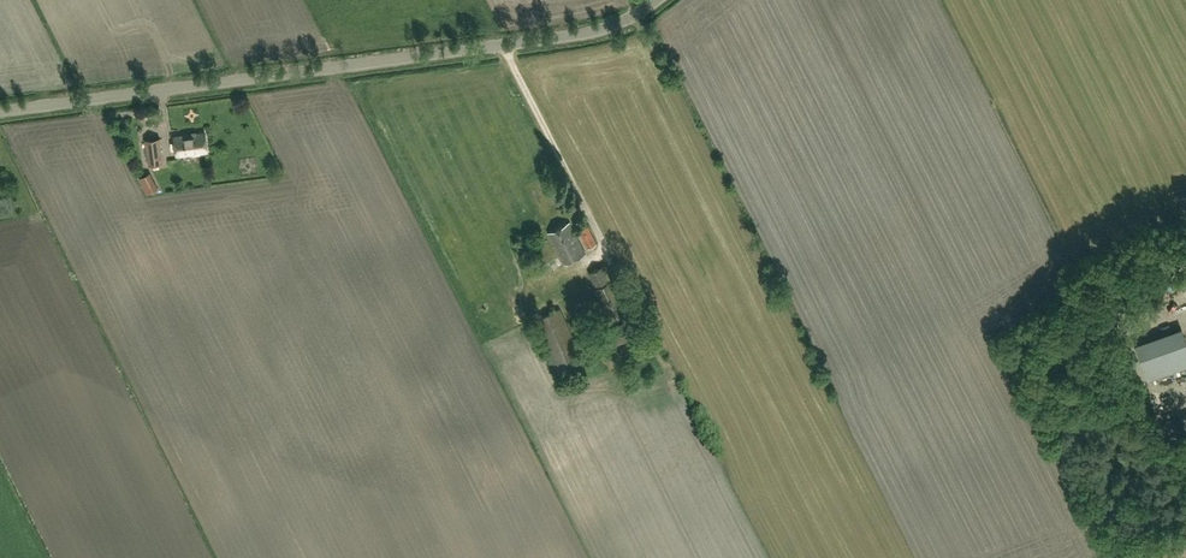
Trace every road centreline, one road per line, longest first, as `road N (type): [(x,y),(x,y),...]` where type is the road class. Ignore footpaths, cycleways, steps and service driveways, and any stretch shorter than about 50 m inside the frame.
road 1 (unclassified): [(0,110),(575,34),(618,23),(654,0)]

